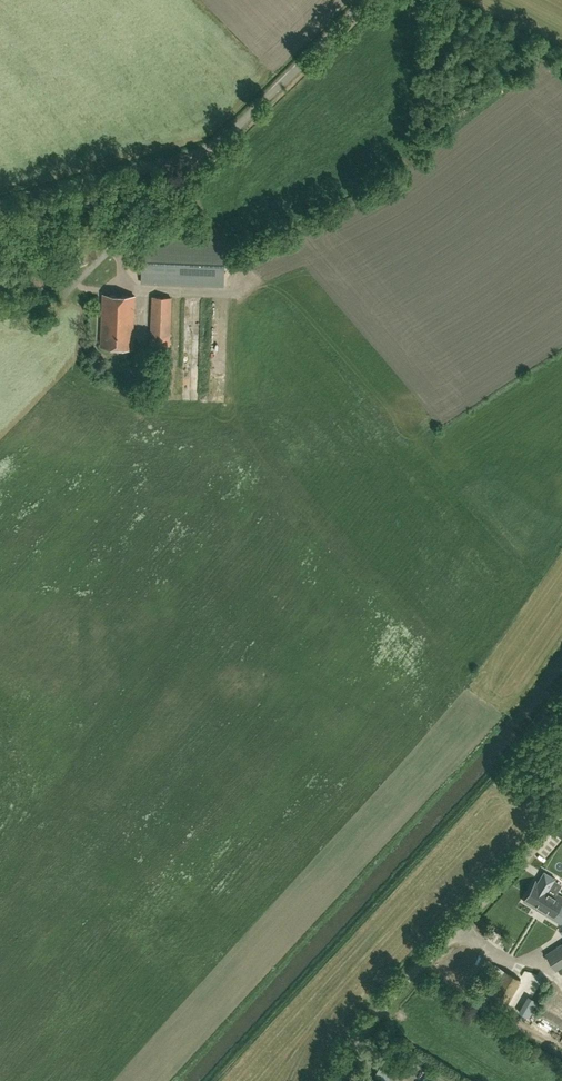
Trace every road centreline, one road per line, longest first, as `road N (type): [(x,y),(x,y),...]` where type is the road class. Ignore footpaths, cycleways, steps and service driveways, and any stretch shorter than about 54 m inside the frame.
road 1 (unclassified): [(0,205),(208,149),(368,0)]
road 2 (unclassified): [(337,1080),(387,1005),(561,810)]

